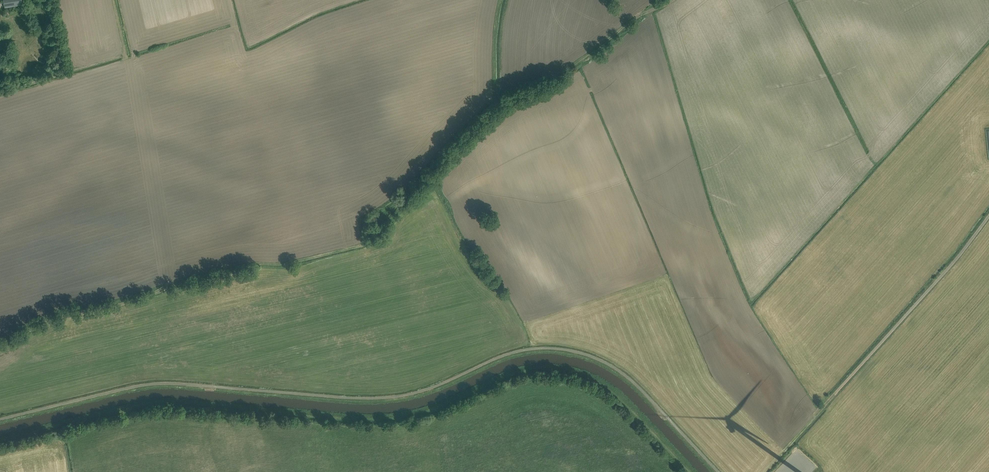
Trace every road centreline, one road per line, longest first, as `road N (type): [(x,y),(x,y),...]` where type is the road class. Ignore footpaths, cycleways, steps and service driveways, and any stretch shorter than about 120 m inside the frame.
road 1 (track): [(669,0),(558,79),(502,103),(366,245),(216,272),(52,319),(0,344)]
road 2 (track): [(815,415),(988,216)]

